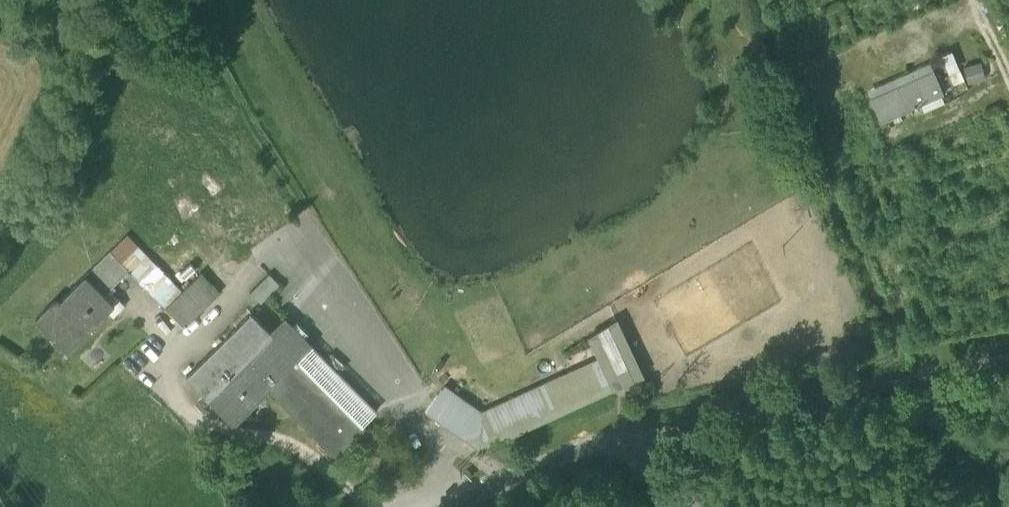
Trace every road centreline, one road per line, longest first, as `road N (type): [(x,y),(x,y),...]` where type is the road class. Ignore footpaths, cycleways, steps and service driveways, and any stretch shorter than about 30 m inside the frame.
road 1 (track): [(1008,361),(620,432)]
road 2 (track): [(176,0),(308,229)]
road 3 (residential): [(468,506),(620,432),(678,506)]

